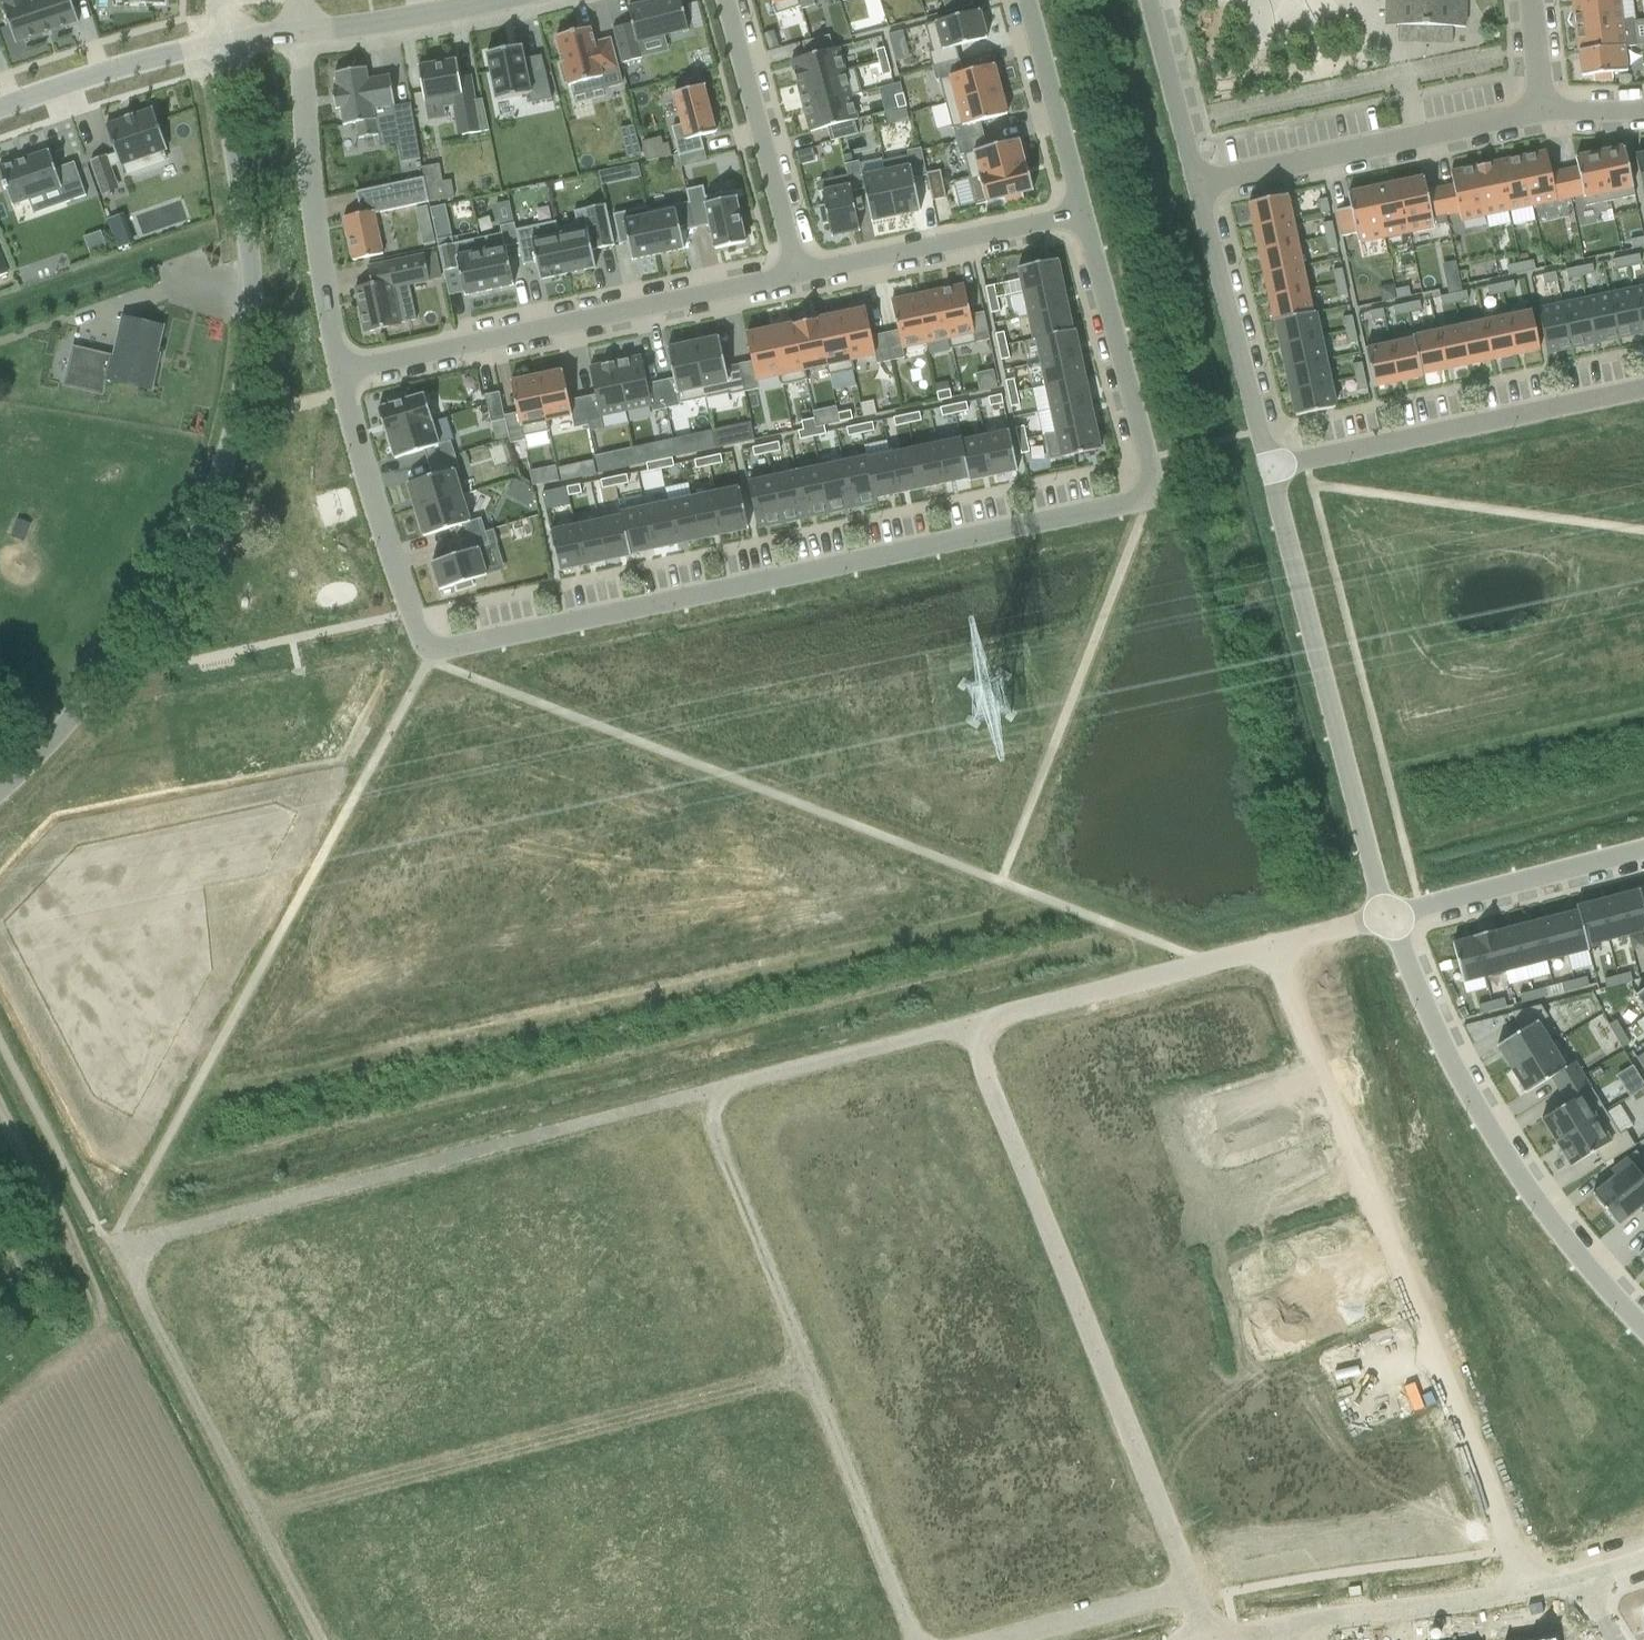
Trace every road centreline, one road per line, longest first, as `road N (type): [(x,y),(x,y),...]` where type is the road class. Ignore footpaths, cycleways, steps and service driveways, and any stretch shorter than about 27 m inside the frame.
road 1 (residential): [(338,372),(363,475),(427,655),(1149,498),(1083,215)]
road 2 (residential): [(695,1095),(114,1242),(258,1517)]
road 3 (residential): [(1282,943),(1462,1451),(1536,1588)]
road 4 (residential): [(964,1029),(1191,1582)]
road 5 (residential): [(258,1517),(807,1370)]
road 6 (residential): [(1643,1331),(1498,1142),(1438,1031),(1387,913)]
road 7 (residential): [(796,275),(338,372)]
road 8 (residential): [(1387,913),(1267,469)]
road 9 (unclassified): [(0,790),(69,725),(144,622),(230,449)]
road 10 (residential): [(230,449),(254,335),(250,231),(222,44)]
road 11 (residential): [(1643,387),(1267,469)]
road 12 (residential): [(1542,111),(1195,184)]
road 13 (residential): [(301,29),(338,372)]
road 14 (residential): [(1282,943),(964,1029)]
road 15 (residential): [(695,1095),(807,1370)]
road 16 (residential): [(1267,469),(1195,184)]
road 17 (residential): [(1083,215),(796,275)]
road 18 (residential): [(807,1370),(908,1639)]
road 19 (residential): [(796,275),(725,0)]
road 20 (residential): [(964,1029),(695,1095)]
road 21 (residential): [(1643,848),(1387,913)]
road 22 (residential): [(1536,1588),(1278,1632)]
road 23 (residential): [(222,44),(0,107)]
road 24 (residential): [(1083,215),(1019,0)]
road 25 (residential): [(1191,1582),(980,1639)]
road 26 (residential): [(1195,184),(1149,0)]
road 27 (residential): [(301,29),(484,0)]
road 28 (residential): [(258,1517),(323,1639)]

